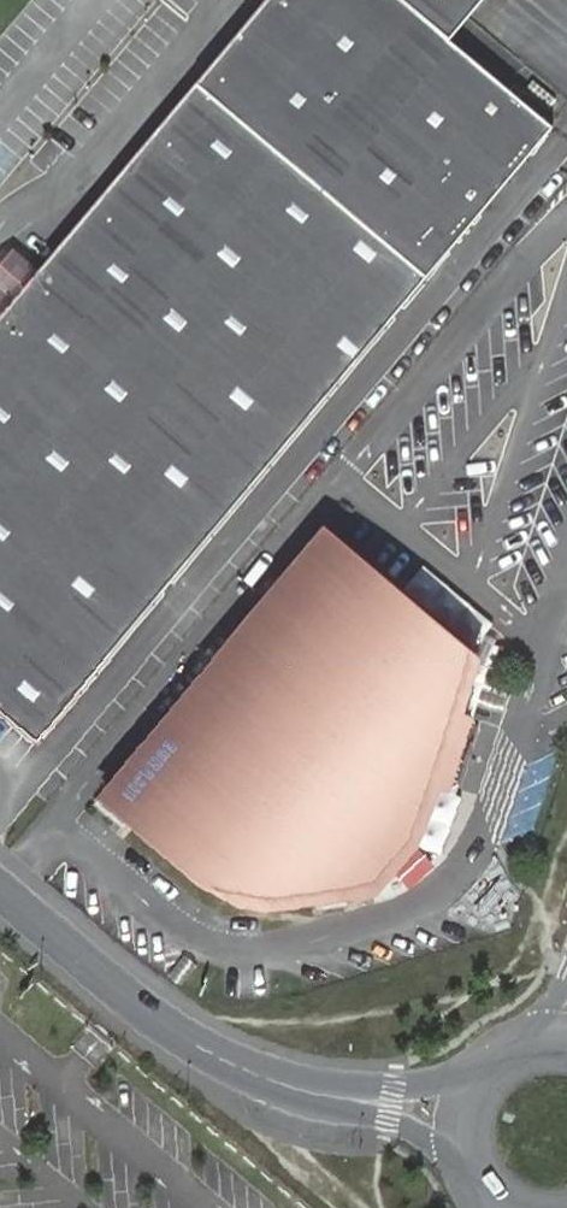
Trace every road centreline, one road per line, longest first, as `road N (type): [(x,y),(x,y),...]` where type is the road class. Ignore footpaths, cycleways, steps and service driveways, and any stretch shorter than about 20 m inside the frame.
road 1 (tertiary): [(475,1114),(351,1097),(216,1056),(154,1019),(0,888)]

